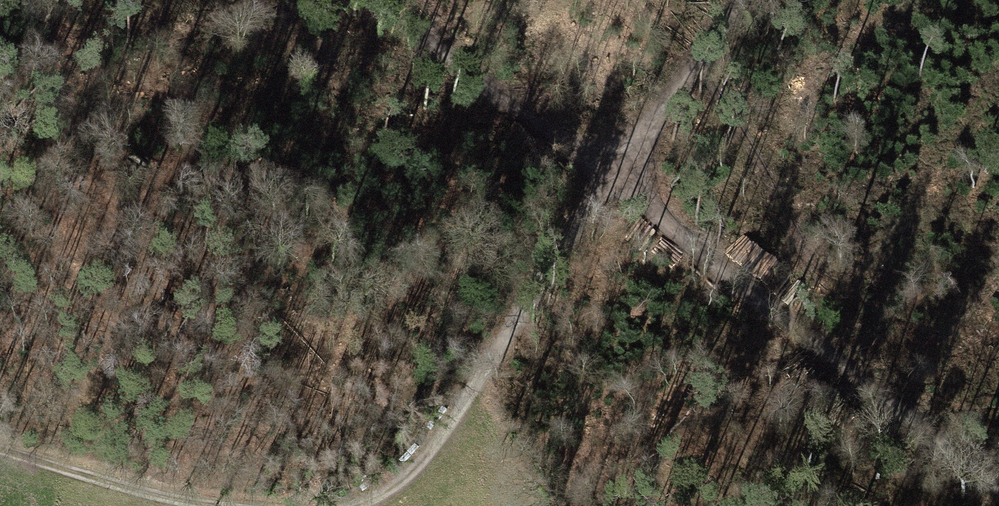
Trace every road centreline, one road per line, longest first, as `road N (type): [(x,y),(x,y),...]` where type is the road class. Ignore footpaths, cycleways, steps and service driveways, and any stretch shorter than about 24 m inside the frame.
road 1 (track): [(391,0),(998,488)]
road 2 (track): [(746,0),(610,174),(473,401),(376,501),(336,505)]
road 3 (track): [(221,505),(94,482),(0,451)]

